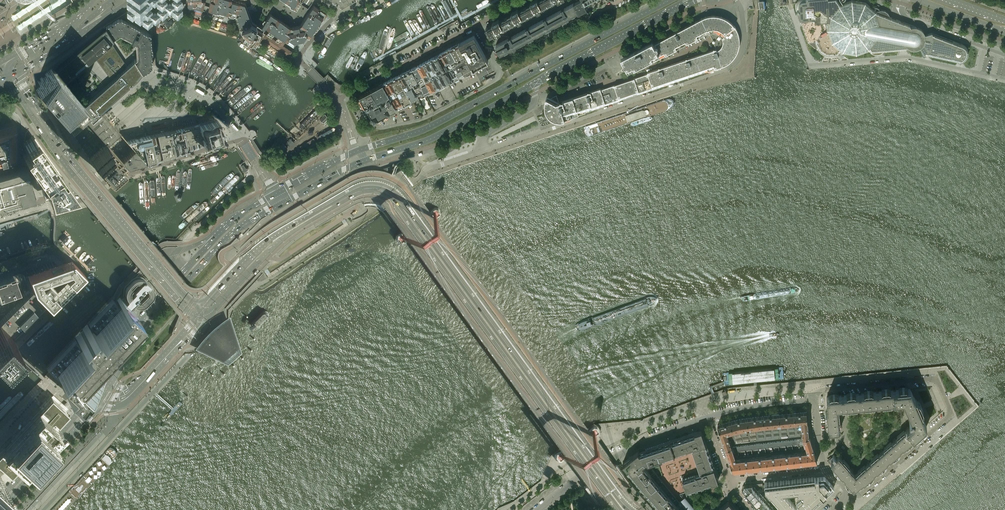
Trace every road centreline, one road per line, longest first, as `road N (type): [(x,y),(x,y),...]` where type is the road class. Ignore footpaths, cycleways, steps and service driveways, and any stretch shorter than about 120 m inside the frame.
road 1 (residential): [(43,509),(250,291),(430,168),(484,150)]
road 2 (secondary): [(624,509),(391,193),(360,188),(290,230)]
road 3 (primary): [(669,0),(431,126),(356,151)]
road 4 (residential): [(736,0),(744,47),(729,68),(484,150)]
road 5 (secondary): [(5,78),(65,163),(198,316)]
road 6 (secondary): [(202,309),(70,158),(16,73)]
road 7 (primary): [(113,382),(157,312),(220,245),(282,203)]
road 8 (residential): [(0,443),(147,283)]
road 9 (residential): [(486,45),(496,79),(423,118),(366,126),(347,94)]
road 10 (residential): [(40,201),(82,202),(112,182),(240,140)]
road 11 (residential): [(847,493),(861,493),(951,414),(936,378),(908,381)]
road 12 (residential): [(0,357),(75,281),(53,253),(0,271)]
road 13 (residential): [(537,509),(614,457),(708,417)]
road 14 (primary): [(367,160),(431,139),(536,82)]
road 15 (primary): [(536,82),(692,0)]
road 16 (primary): [(187,268),(126,338),(91,396)]
road 17 (residential): [(849,436),(852,458),(860,460),(902,419),(892,407),(847,417)]
road 18 (residential): [(475,25),(347,94)]
road 19 (primary): [(1,509),(99,404)]
road 20 (primary): [(91,396),(0,498)]
road 21 (residential): [(114,408),(110,425),(31,509)]
road 22 (secondary): [(114,408),(207,318)]
road 23 (residential): [(240,140),(202,96),(140,76)]
road 24 (secondary): [(207,318),(290,230)]
road 25 (secondary): [(290,230),(270,237),(202,309)]

